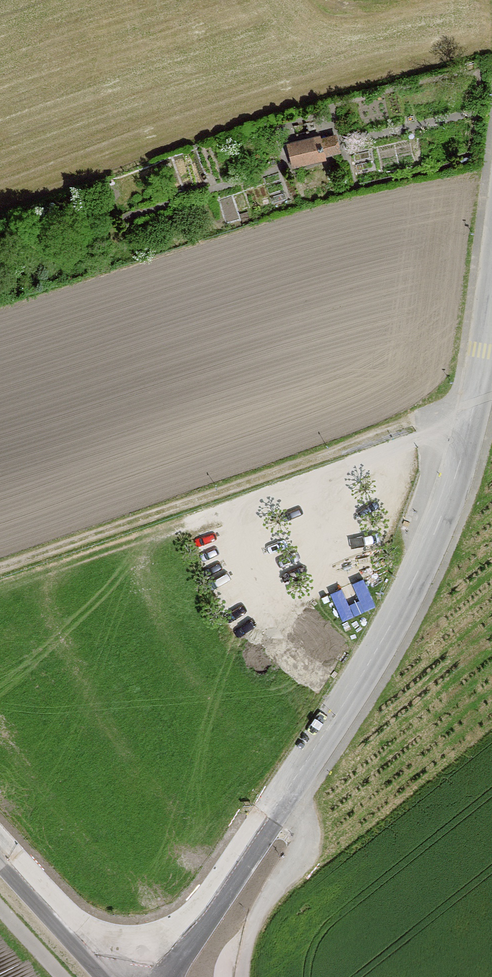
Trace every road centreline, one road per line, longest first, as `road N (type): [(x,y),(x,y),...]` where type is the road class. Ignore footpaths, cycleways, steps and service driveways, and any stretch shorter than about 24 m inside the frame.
road 1 (unclassified): [(133,976),(209,907),(291,793),(403,608),(471,436),(491,314)]
road 2 (track): [(0,567),(449,411)]
road 3 (secondary): [(0,851),(116,976)]

